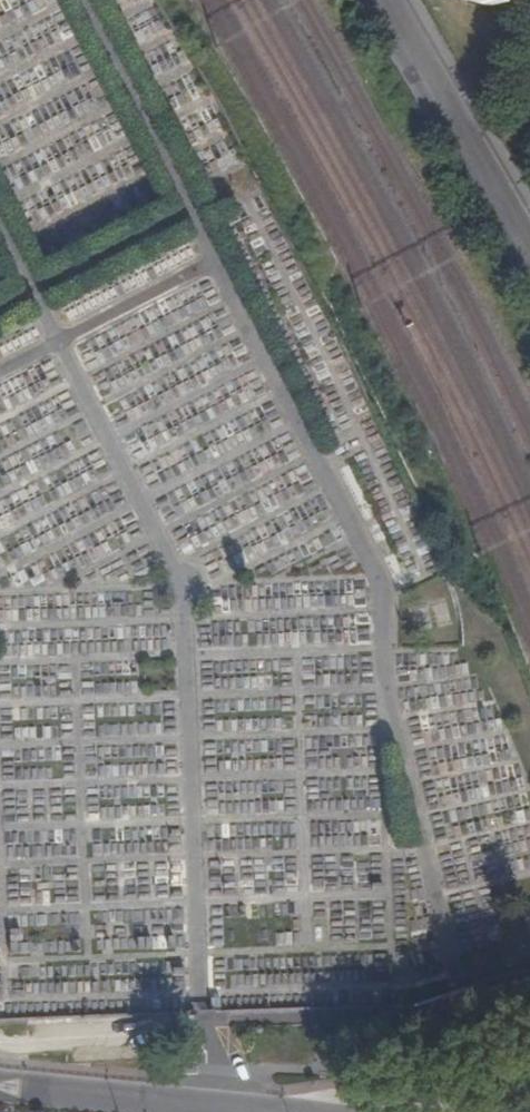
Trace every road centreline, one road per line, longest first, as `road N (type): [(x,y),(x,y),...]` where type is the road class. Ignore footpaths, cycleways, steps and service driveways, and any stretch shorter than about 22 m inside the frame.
road 1 (primary): [(221,1111),(0,1088)]

